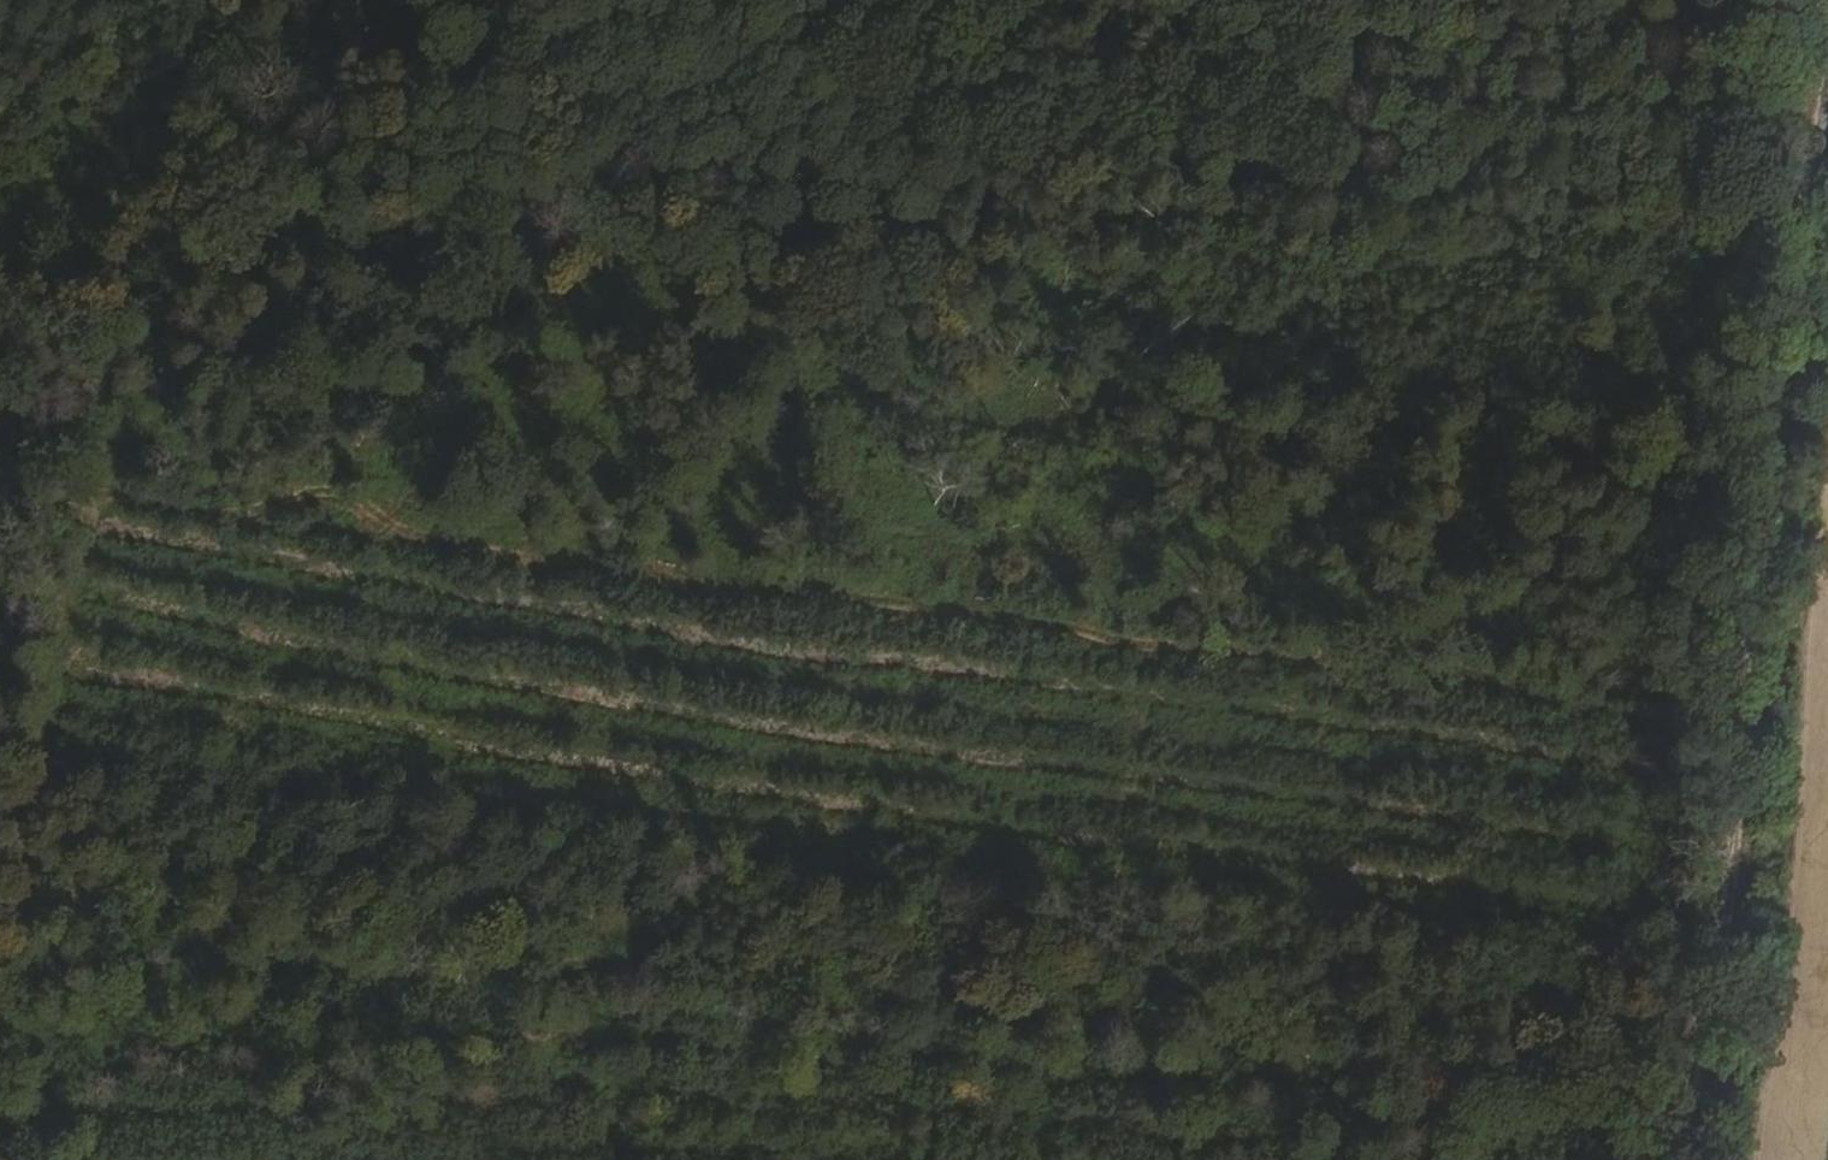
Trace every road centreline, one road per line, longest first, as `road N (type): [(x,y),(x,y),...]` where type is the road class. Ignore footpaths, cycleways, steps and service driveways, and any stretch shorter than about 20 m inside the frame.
road 1 (track): [(1680,1159),(1827,60)]

